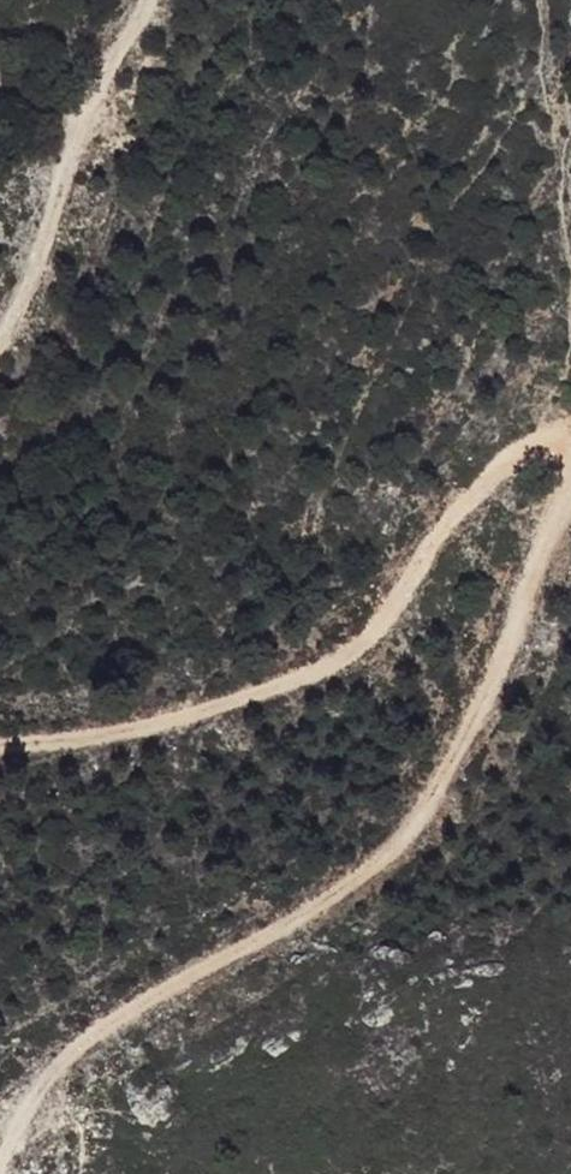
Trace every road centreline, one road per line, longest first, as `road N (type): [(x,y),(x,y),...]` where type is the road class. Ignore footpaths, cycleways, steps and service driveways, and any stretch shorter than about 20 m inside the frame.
road 1 (track): [(0,1162),(55,1062),(376,865),(465,741),(570,484)]
road 2 (track): [(570,441),(546,434),(489,460),(350,651),(326,670),(247,701),(75,738),(0,746)]
road 3 (track): [(0,345),(81,112),(148,0)]

